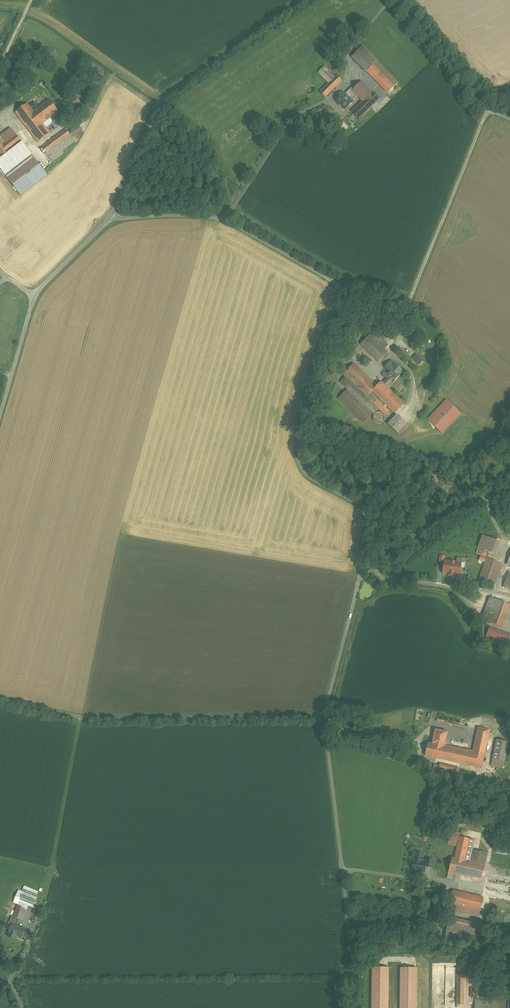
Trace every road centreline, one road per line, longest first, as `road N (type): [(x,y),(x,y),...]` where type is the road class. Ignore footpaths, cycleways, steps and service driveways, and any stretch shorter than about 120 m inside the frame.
road 1 (residential): [(108,221),(225,220),(327,277),(339,301),(300,455),(358,508),(366,537),(357,576)]
road 2 (residential): [(0,697),(106,726),(329,716)]
road 3 (residential): [(301,0),(161,102),(108,221)]
road 4 (residential): [(329,716),(356,1007)]
road 5 (residential): [(108,221),(42,291),(0,431)]
road 6 (residential): [(357,576),(435,515),(509,474)]
road 7 (residential): [(396,0),(470,93),(509,119)]
road 8 (residential): [(357,576),(329,716)]

